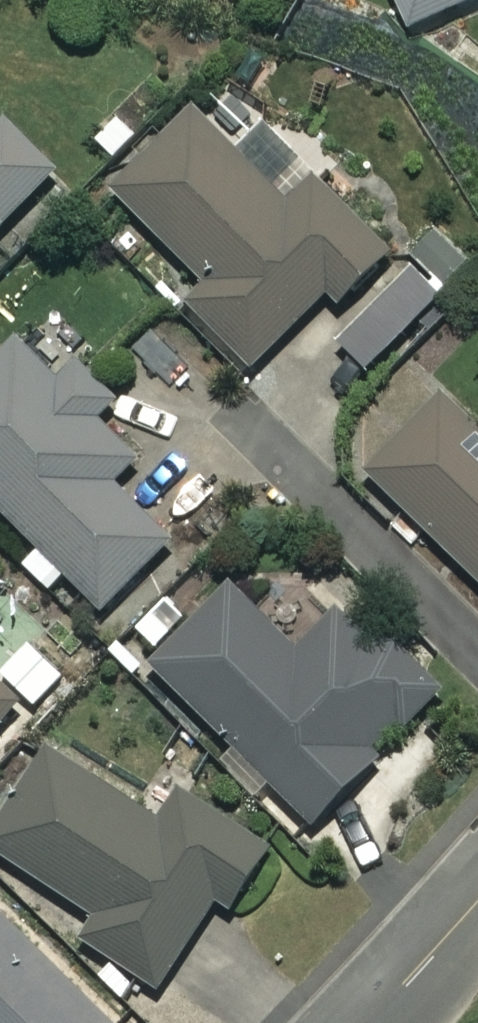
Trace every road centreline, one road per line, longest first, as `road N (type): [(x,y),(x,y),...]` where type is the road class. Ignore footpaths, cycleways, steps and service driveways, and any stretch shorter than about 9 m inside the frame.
road 1 (residential): [(477,907),(372,1022)]

